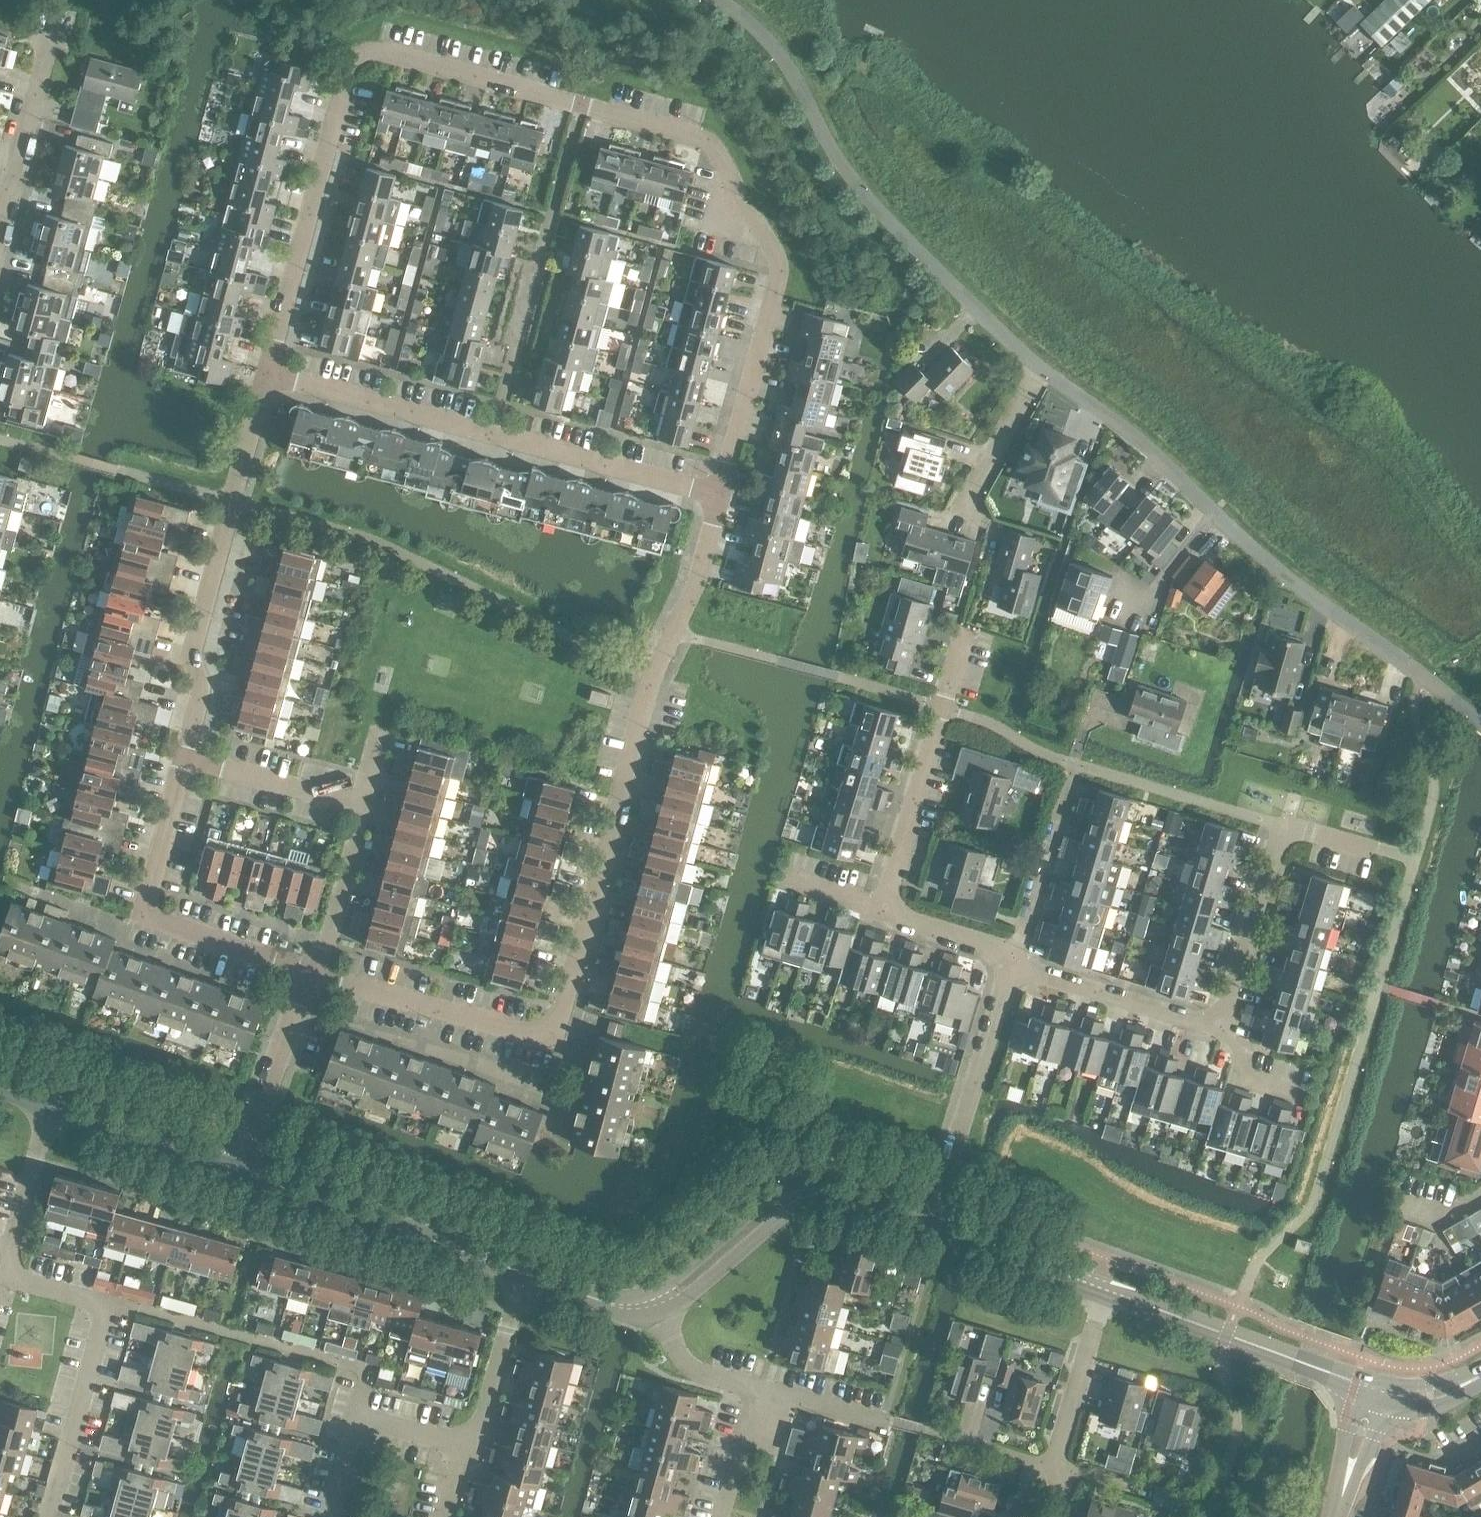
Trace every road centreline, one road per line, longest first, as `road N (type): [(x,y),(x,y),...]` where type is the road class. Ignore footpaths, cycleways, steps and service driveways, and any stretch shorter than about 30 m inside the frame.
road 1 (residential): [(721,494),(779,263),(757,224),(738,209),(705,138),(382,52),(359,57),(270,373)]
road 2 (residential): [(319,977),(552,1038),(562,1025),(641,722),(721,494)]
road 3 (unclassified): [(1043,369),(1288,577),(1480,716)]
road 4 (unclassified): [(713,0),(751,27),(876,209),(1043,369)]
road 5 (residential): [(721,494),(270,373)]
road 6 (residential): [(187,759),(202,699),(195,656),(270,373)]
road 7 (residential): [(311,974),(144,914),(187,759)]
road 8 (residential): [(49,1516),(110,1302),(3,1273)]
road 9 (tertiary): [(929,1226),(806,1192),(653,1304)]
road 10 (tertiary): [(525,1272),(241,1171)]
road 11 (residential): [(1223,1027),(1283,826),(1369,851)]
road 12 (residential): [(882,910),(967,633)]
road 13 (tertiary): [(1374,1389),(1107,1291)]
road 14 (residential): [(929,1226),(1012,965)]
road 15 (residential): [(0,227),(56,12)]
road 16 (residential): [(1223,1027),(1012,965)]
road 17 (residential): [(241,1171),(311,974)]
road 18 (residential): [(1015,955),(1073,763)]
road 19 (tertiary): [(241,1171),(53,1104)]
road 20 (tertiary): [(1107,1291),(929,1226)]
road 21 (residential): [(467,1445),(477,1440),(525,1272)]
road 22 (residential): [(366,807),(187,759)]
road 23 (residential): [(1053,1468),(1107,1291)]
road 24 (residential): [(319,977),(366,807)]
road 25 (residential): [(3,1273),(53,1104)]
road 26 (residential): [(963,512),(1043,369)]
road 27 (residential): [(1015,955),(882,910)]
road 28 (residential): [(754,1387),(686,1363),(653,1304)]
road 29 (residential): [(885,1424),(754,1387)]
road 30 (tertiary): [(653,1304),(620,1306),(525,1272)]
road 31 (residential): [(720,1516),(754,1387)]
road 32 (tertiary): [(1338,1516),(1374,1389)]

